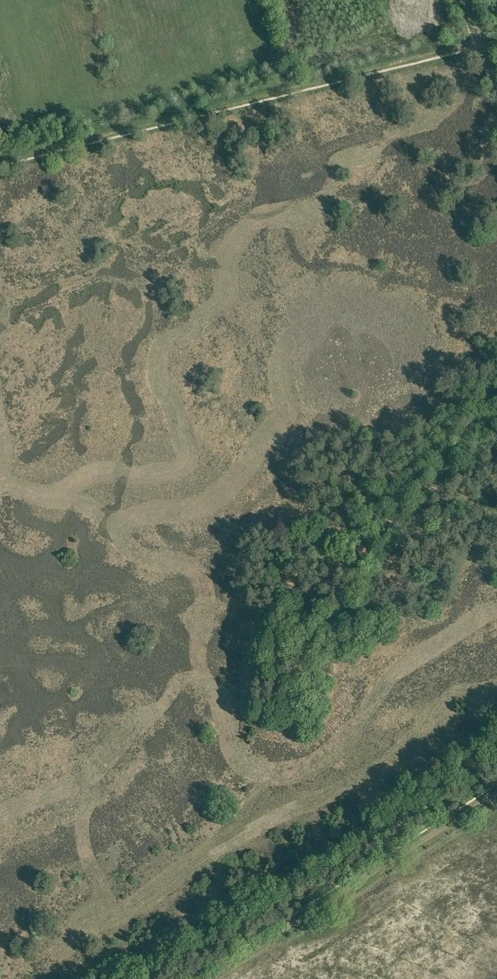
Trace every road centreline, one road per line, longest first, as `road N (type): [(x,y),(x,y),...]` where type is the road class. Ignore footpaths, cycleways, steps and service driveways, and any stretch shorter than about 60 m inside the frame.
road 1 (track): [(478,44),(0,162)]
road 2 (track): [(496,794),(210,978)]

